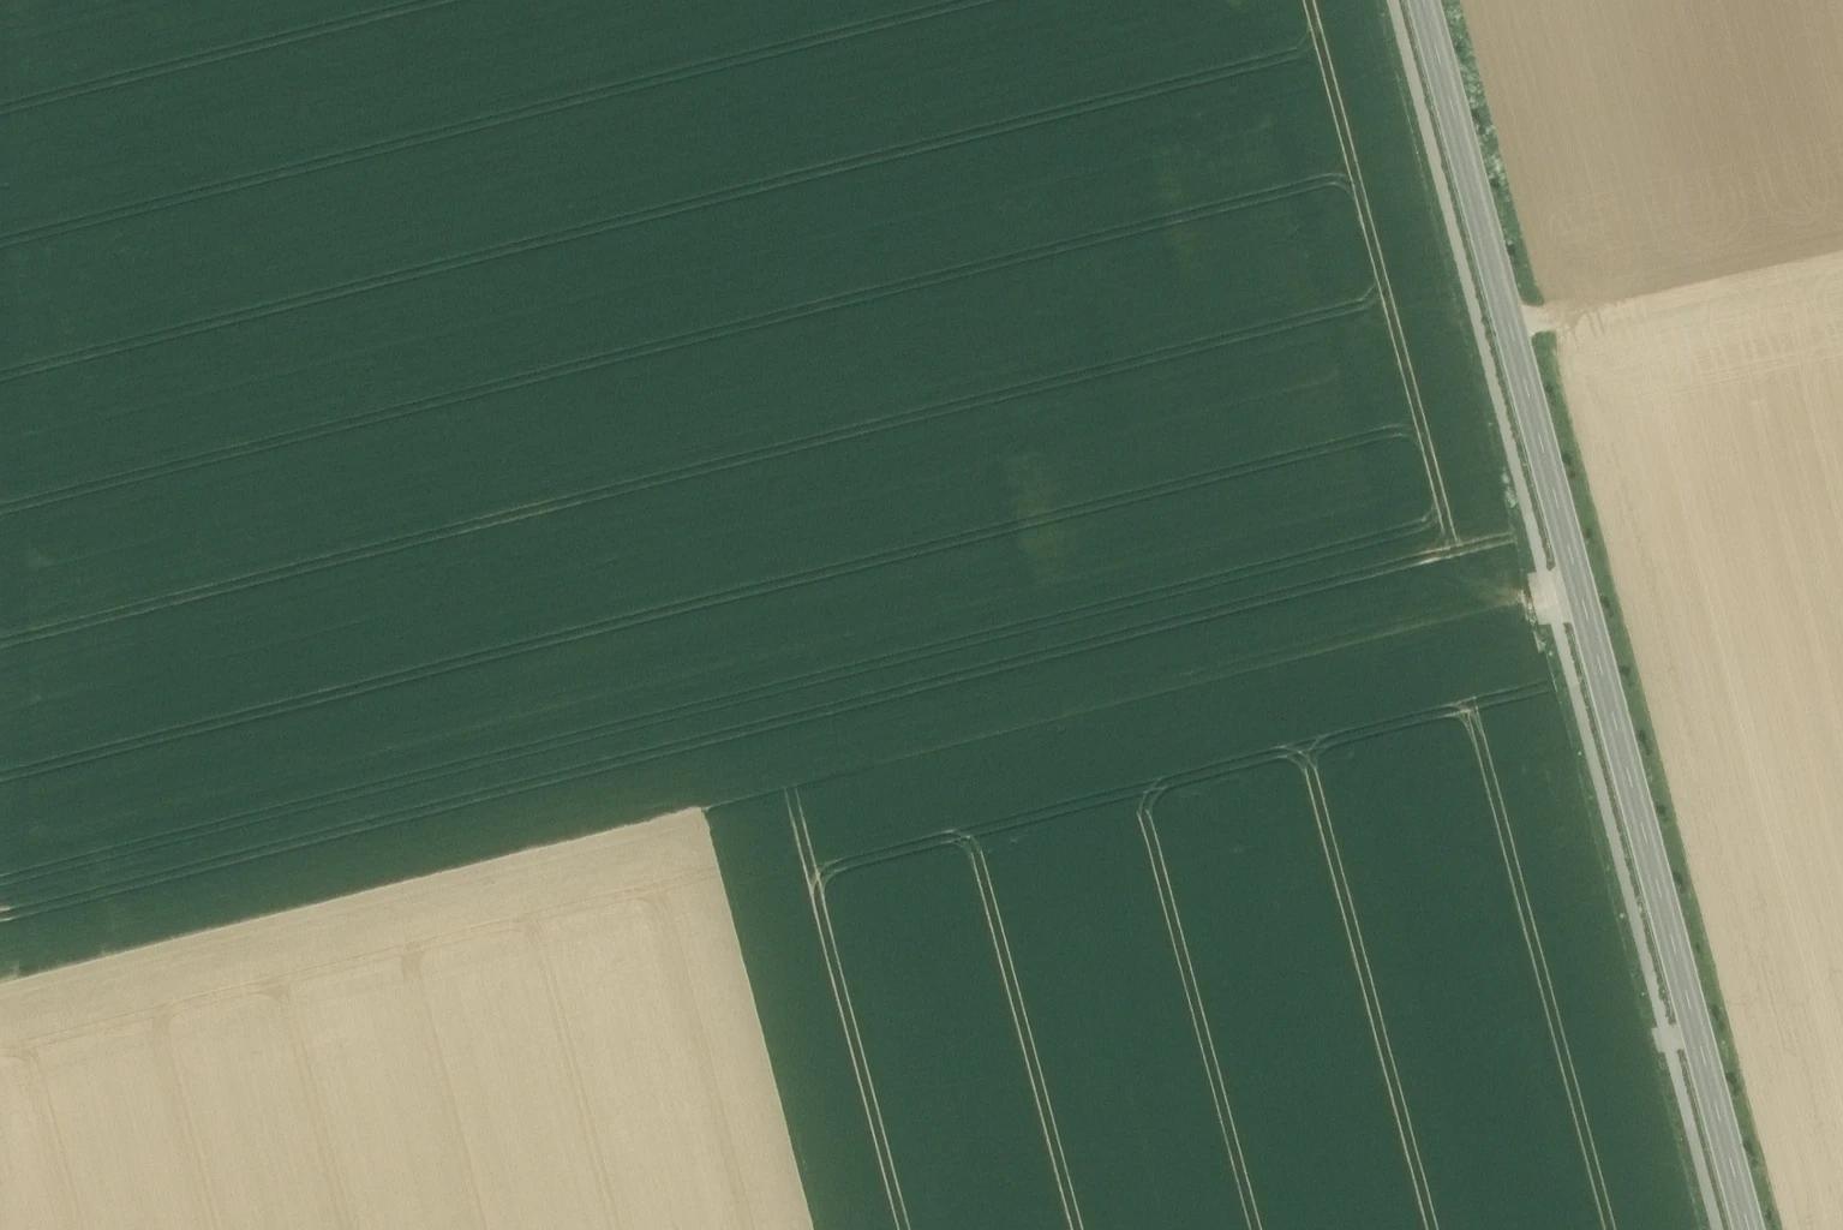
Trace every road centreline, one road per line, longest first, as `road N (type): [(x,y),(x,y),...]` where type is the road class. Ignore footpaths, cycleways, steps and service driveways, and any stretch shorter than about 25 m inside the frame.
road 1 (tertiary): [(1424,0),(1748,1229)]

